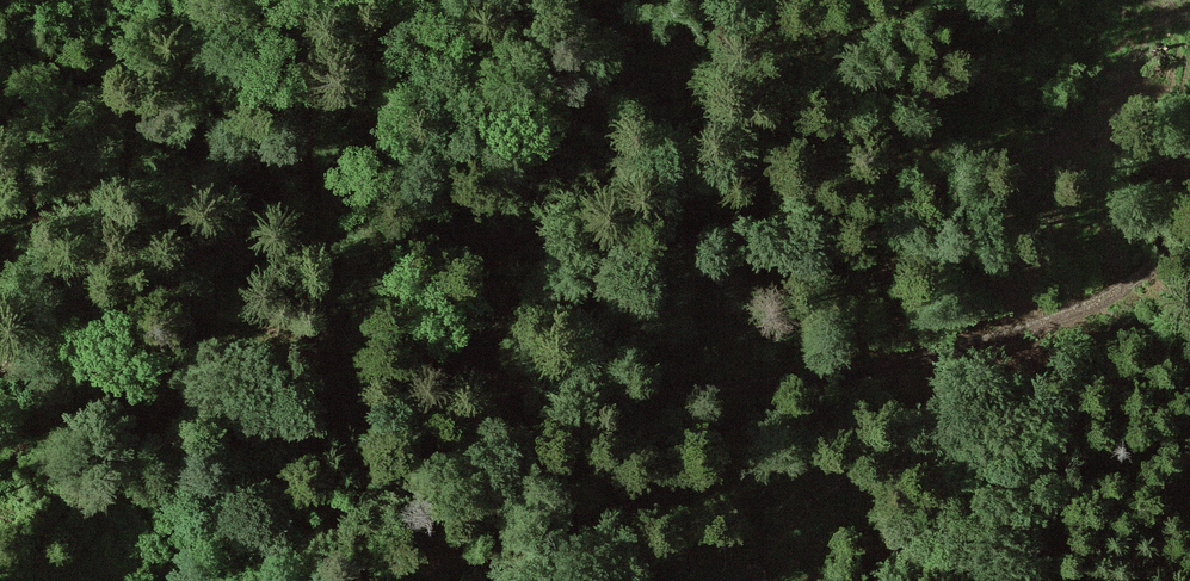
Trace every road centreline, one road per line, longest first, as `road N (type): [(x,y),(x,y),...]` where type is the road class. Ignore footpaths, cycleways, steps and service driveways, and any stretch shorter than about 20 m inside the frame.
road 1 (track): [(1189,218),(1120,247),(1001,336),(919,364),(833,380),(660,391),(464,376),(262,385),(0,367)]
road 2 (track): [(693,0),(1021,217)]
road 3 (track): [(464,376),(413,88)]
road 4 (track): [(372,0),(350,23),(362,66),(413,88),(490,0)]
road 5 (track): [(1058,291),(1189,384)]

